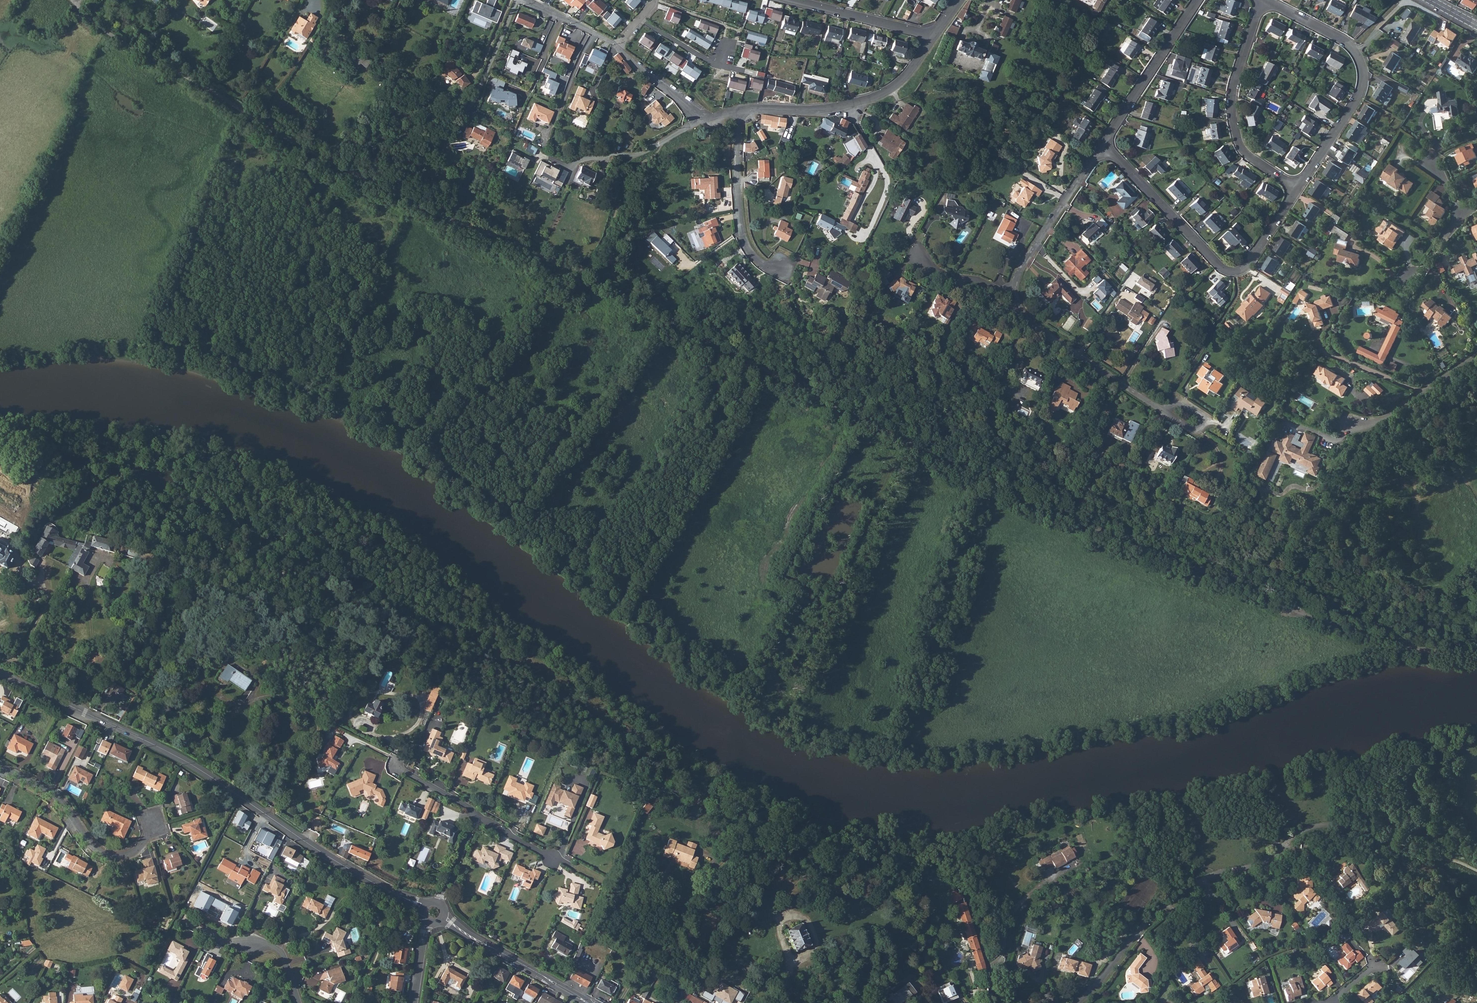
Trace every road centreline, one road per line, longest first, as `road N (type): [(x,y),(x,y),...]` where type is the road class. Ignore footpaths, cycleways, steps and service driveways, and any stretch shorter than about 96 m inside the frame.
road 1 (track): [(78,0),(92,23),(337,171),(590,275),(680,331),(919,450),(1234,588),(1399,648),(1441,657),(1476,652)]
road 2 (tertiary): [(0,674),(191,764),(342,865),(424,907)]
road 3 (residential): [(1298,189),(1248,267),(1227,273),(1105,144)]
road 4 (residential): [(1079,1002),(1179,892),(1268,856),(1294,835)]
road 5 (residential): [(1267,0),(1344,41),(1361,62),(1360,97),(1298,189)]
road 6 (residential): [(1298,189),(1243,150),(1232,109),(1263,0)]
road 7 (residential): [(740,110),(828,108),(878,95),(909,74),(933,39)]
road 8 (residential): [(0,766),(54,793),(94,847),(110,855),(136,849),(153,820)]
road 9 (residential): [(1012,299),(1028,327),(1163,411)]
road 10 (track): [(1294,835),(1353,830),(1476,873)]
road 11 (residential): [(1105,144),(1018,270),(1012,299)]
road 12 (residential): [(740,110),(741,231),(761,264),(780,265)]
road 13 (residential): [(1105,144),(1197,0)]
road 14 (tertiary): [(443,918),(589,1002)]
road 15 (residential): [(182,920),(225,943),(250,940),(280,951),(299,1002)]
road 16 (residential): [(616,47),(696,115),(740,110)]
road 17 (residential): [(790,0),(933,39)]
road 18 (residential): [(477,816),(606,884)]
road 19 (residential): [(1476,357),(1395,412),(1350,427)]
road 20 (residential): [(1012,299),(981,283),(939,277),(918,258),(924,233)]
road 21 (track): [(590,275),(638,154)]

